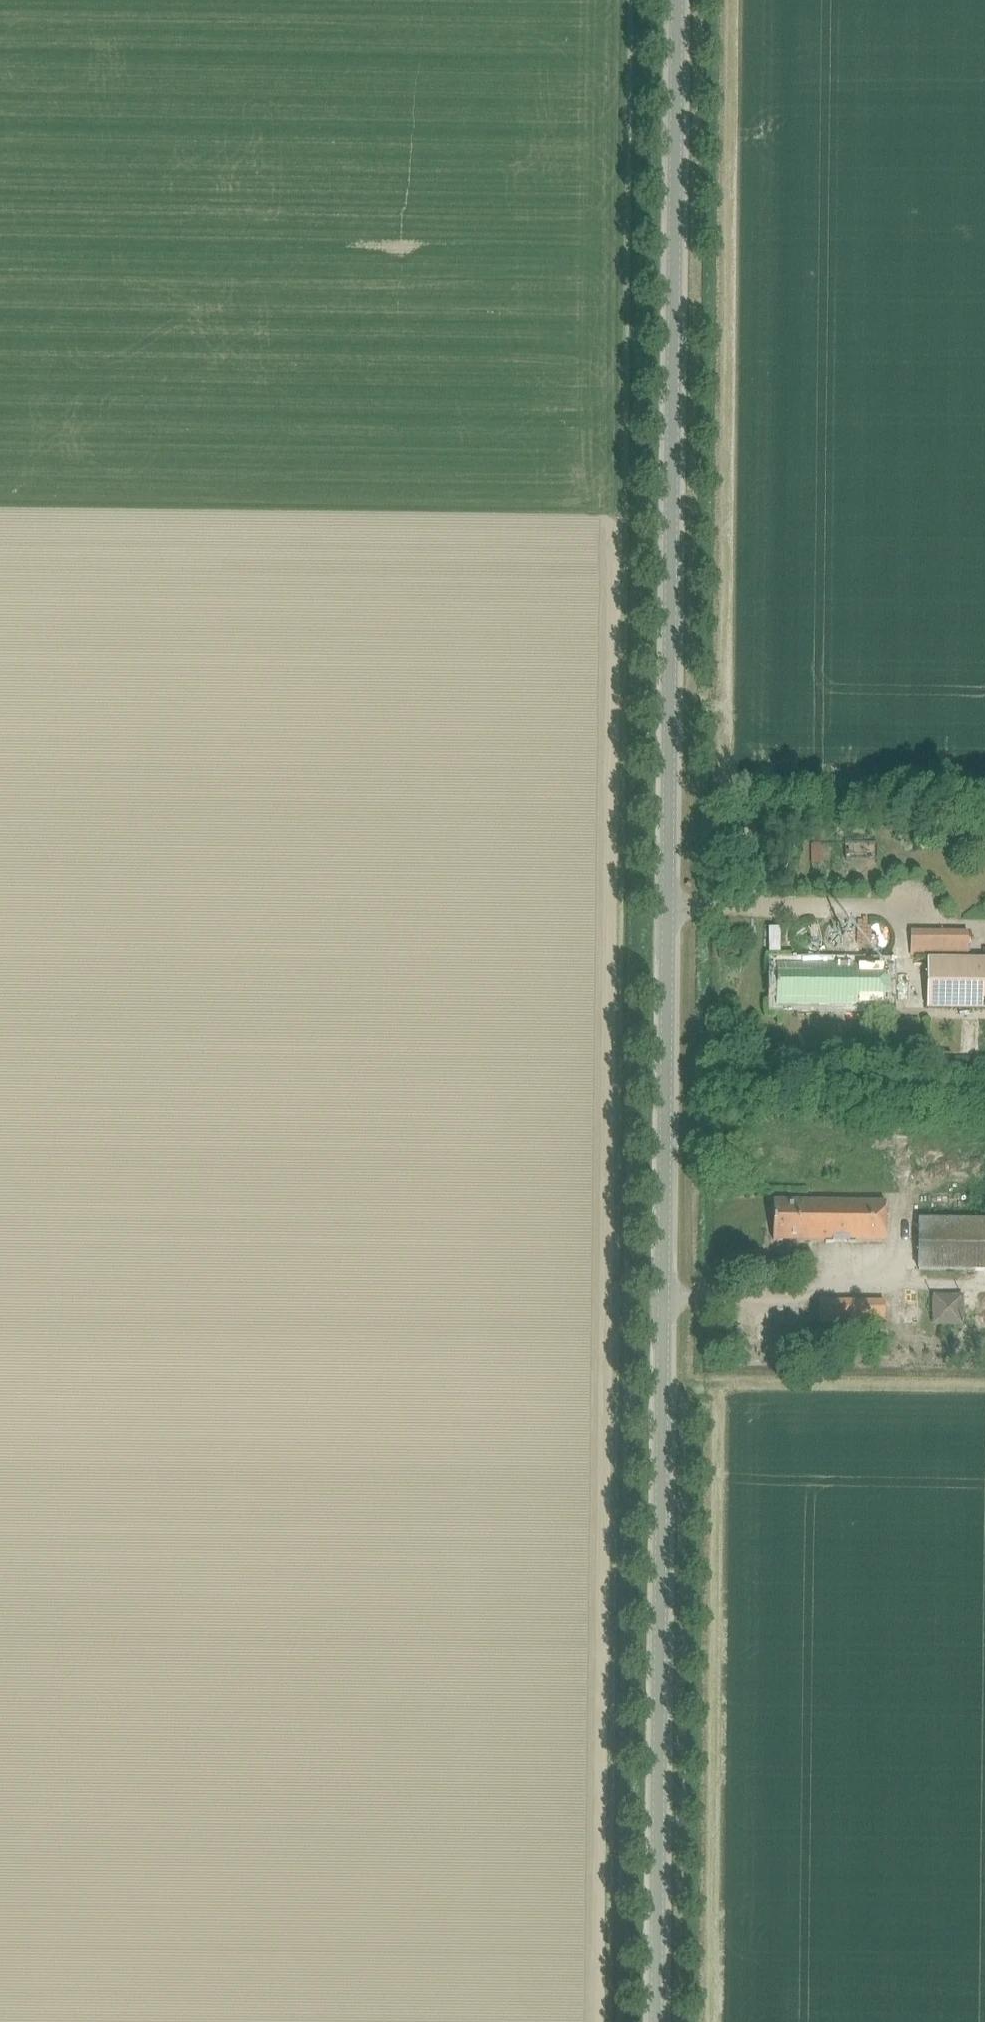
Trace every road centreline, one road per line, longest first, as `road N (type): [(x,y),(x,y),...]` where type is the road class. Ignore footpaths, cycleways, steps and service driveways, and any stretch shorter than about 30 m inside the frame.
road 1 (unclassified): [(676,0),(656,2021)]

